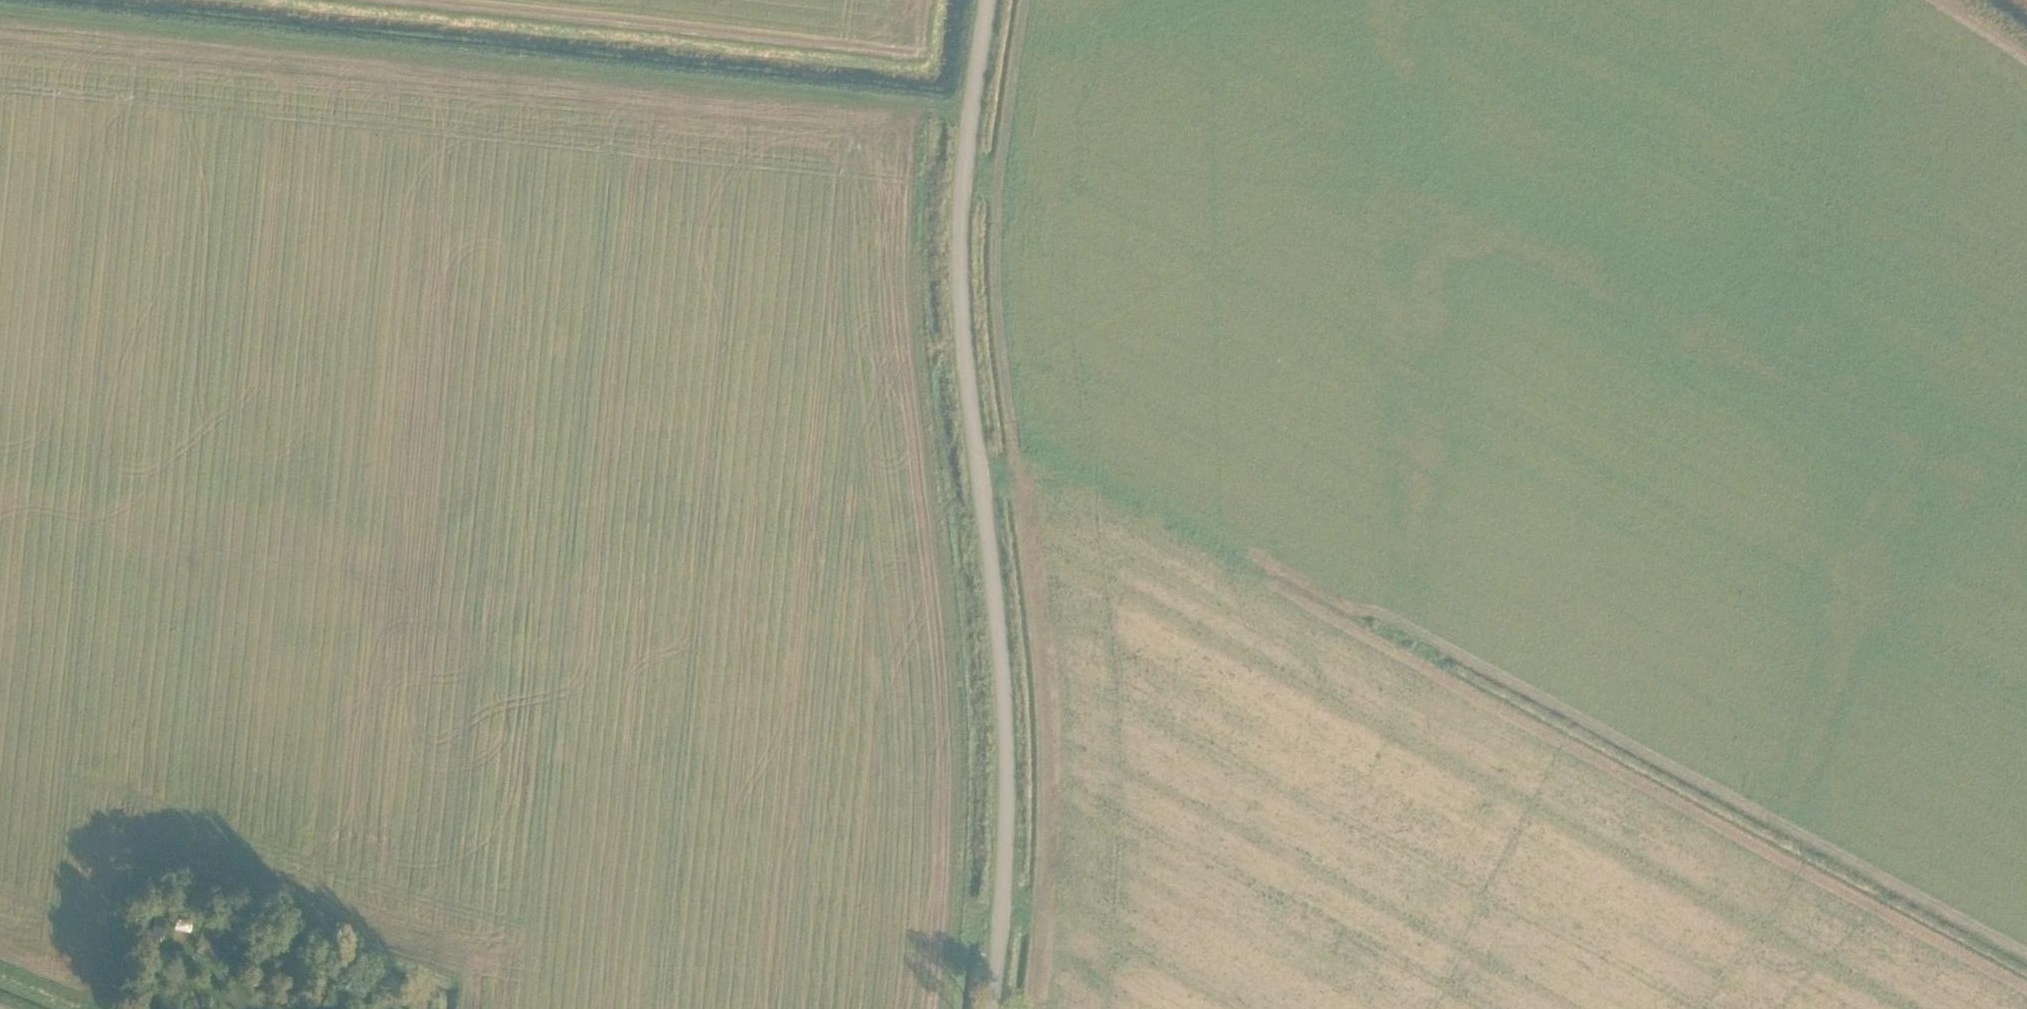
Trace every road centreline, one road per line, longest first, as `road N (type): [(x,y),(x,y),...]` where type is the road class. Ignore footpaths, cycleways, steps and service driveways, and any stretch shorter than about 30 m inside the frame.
road 1 (unclassified): [(991,1008),(1007,791),(958,264),(987,0)]

